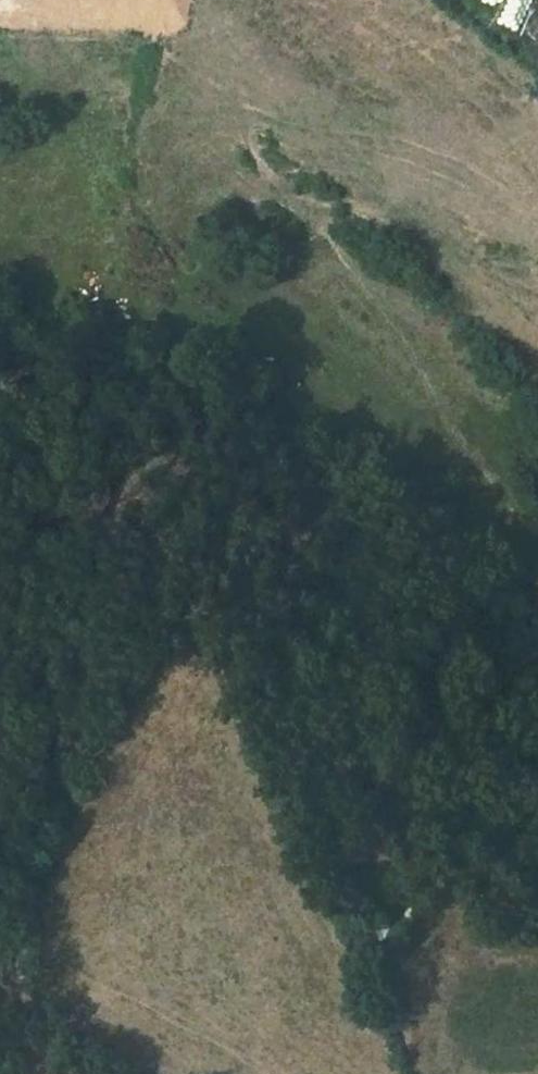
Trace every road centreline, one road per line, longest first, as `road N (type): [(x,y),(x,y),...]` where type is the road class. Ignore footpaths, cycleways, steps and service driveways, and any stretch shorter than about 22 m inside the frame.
road 1 (track): [(104,1073),(57,1043),(41,1022),(40,950),(53,876),(106,697),(144,484),(190,434),(537,660)]

